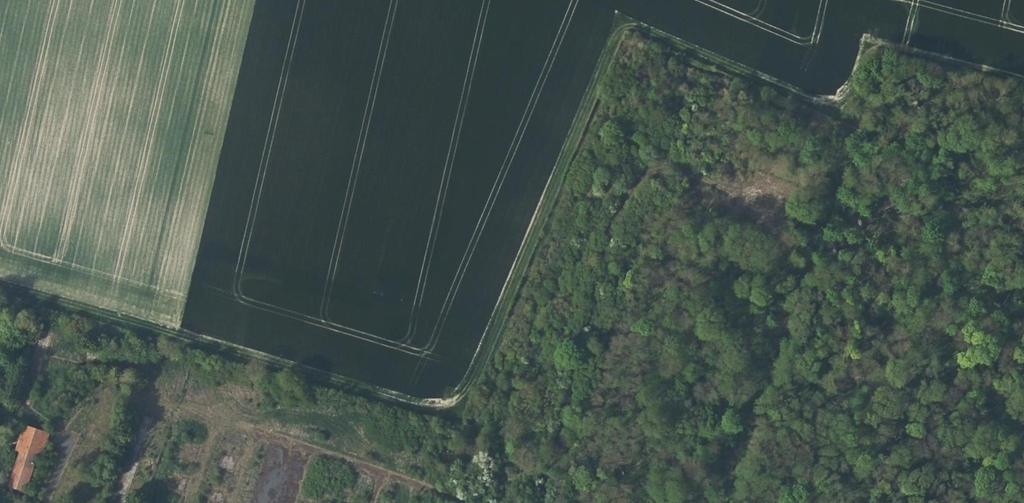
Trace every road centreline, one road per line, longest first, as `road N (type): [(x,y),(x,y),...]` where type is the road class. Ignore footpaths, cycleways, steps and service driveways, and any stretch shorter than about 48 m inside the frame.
road 1 (track): [(1023,78),(881,43),(857,64),(847,92),(825,102),(630,22),(620,25),(462,391),(448,403),(405,400),(0,285)]
road 2 (track): [(184,502),(206,442),(246,427),(469,498),(510,488),(542,499)]
road 3 (track): [(541,502),(625,200),(645,175),(693,169)]

